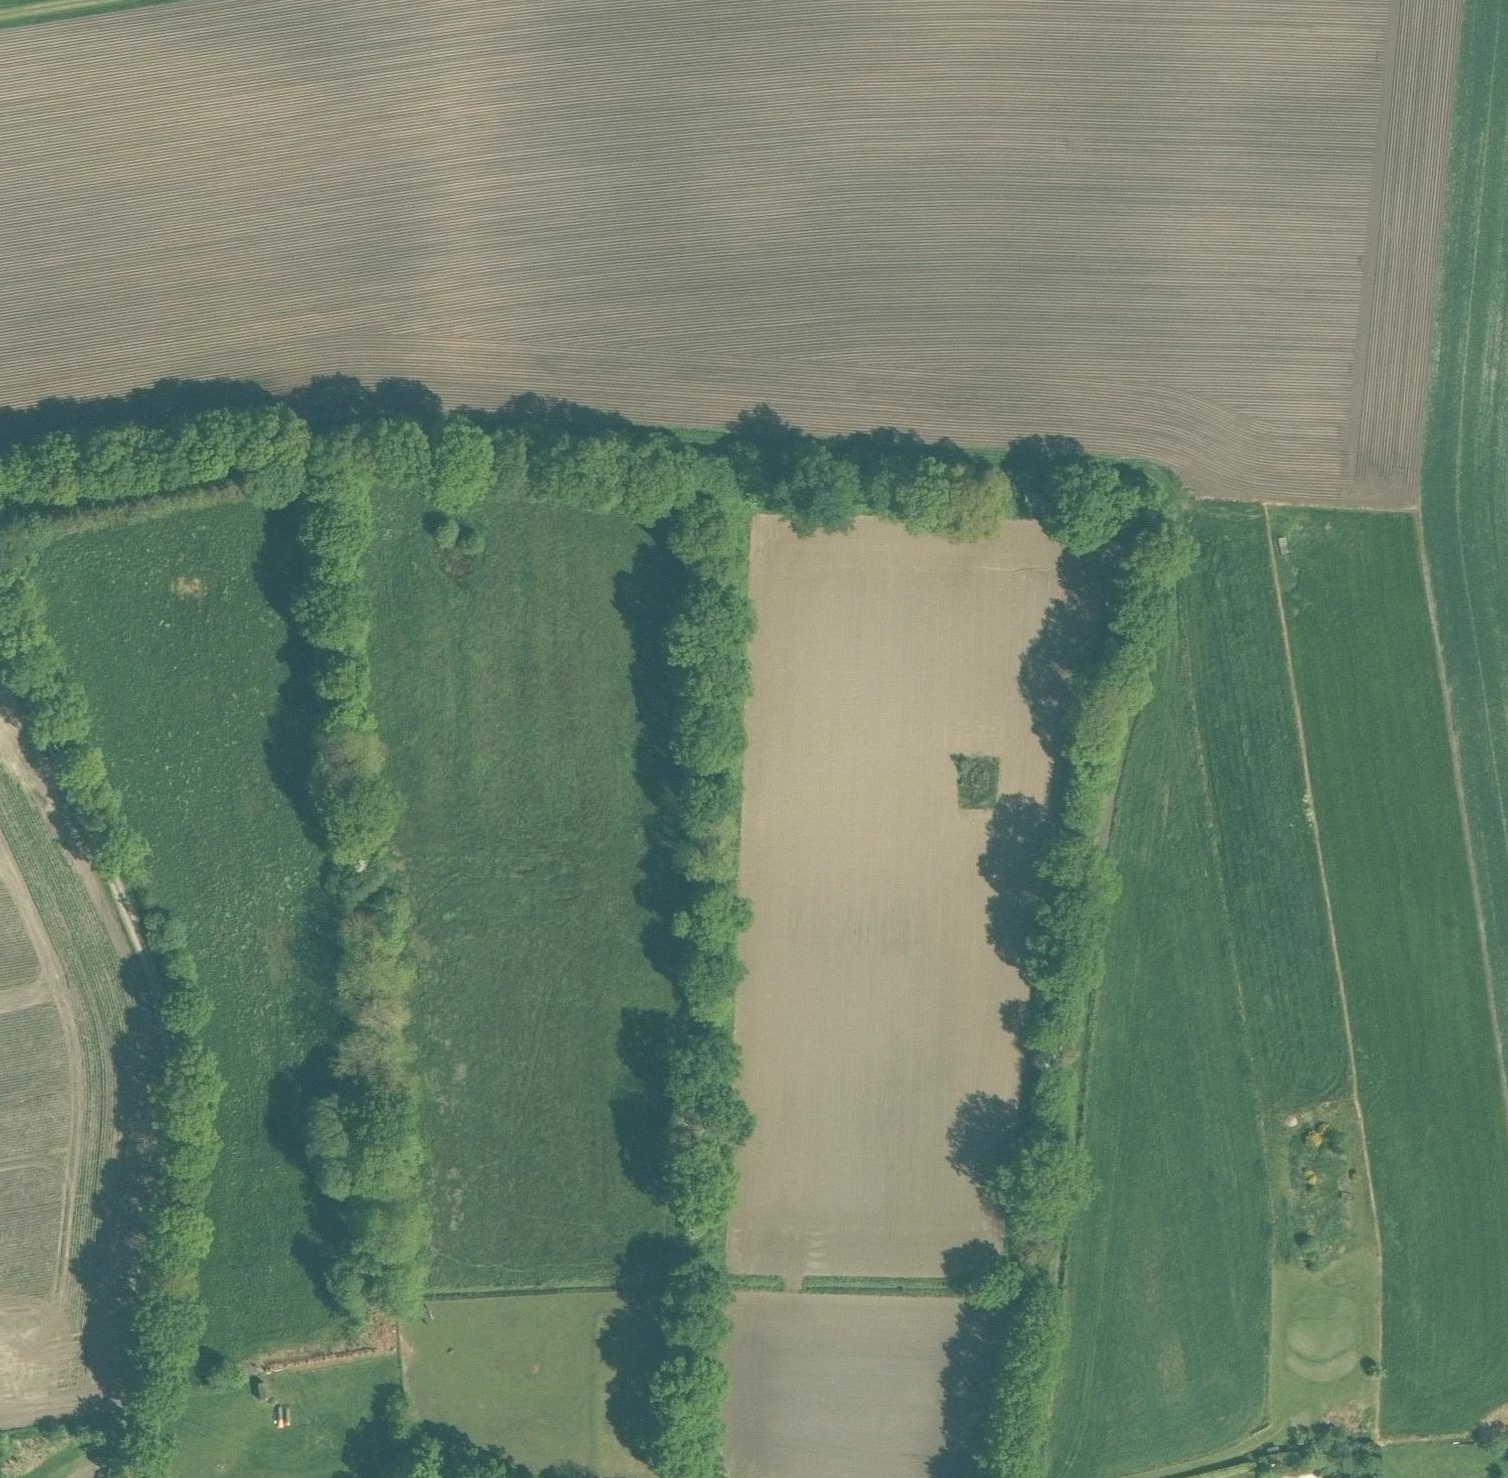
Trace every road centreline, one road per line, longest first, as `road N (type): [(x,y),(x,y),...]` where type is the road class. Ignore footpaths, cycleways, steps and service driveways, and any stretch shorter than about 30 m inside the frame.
road 1 (track): [(0,483),(309,435),(1140,503),(1026,1291),(1009,1477)]
road 2 (track): [(128,1477),(156,1293),(175,1045),(147,951),(0,625)]

